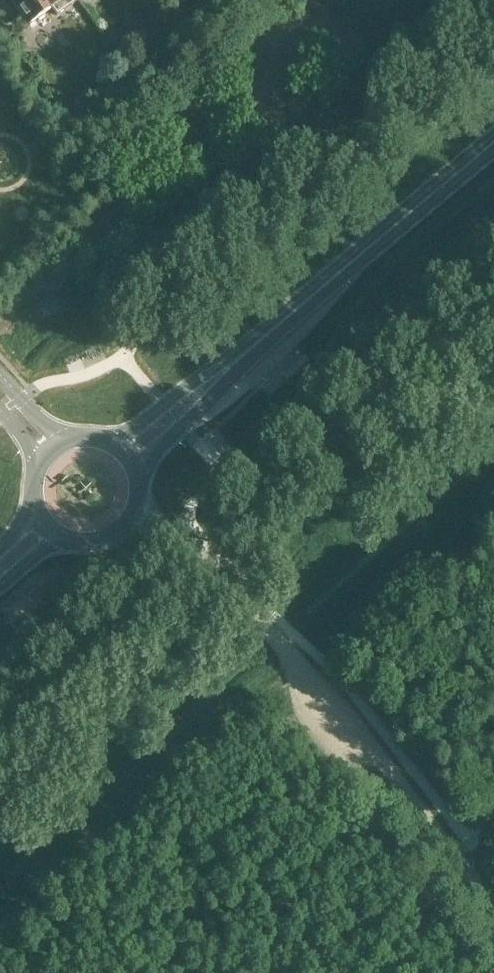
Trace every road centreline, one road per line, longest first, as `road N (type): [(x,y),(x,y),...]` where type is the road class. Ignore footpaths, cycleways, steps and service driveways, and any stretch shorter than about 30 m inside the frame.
road 1 (track): [(465,861),(261,623),(120,532)]
road 2 (track): [(289,658),(0,934)]
road 3 (secondary): [(207,388),(493,140)]
road 4 (secondary): [(57,537),(89,545),(120,532),(137,504),(135,471)]

